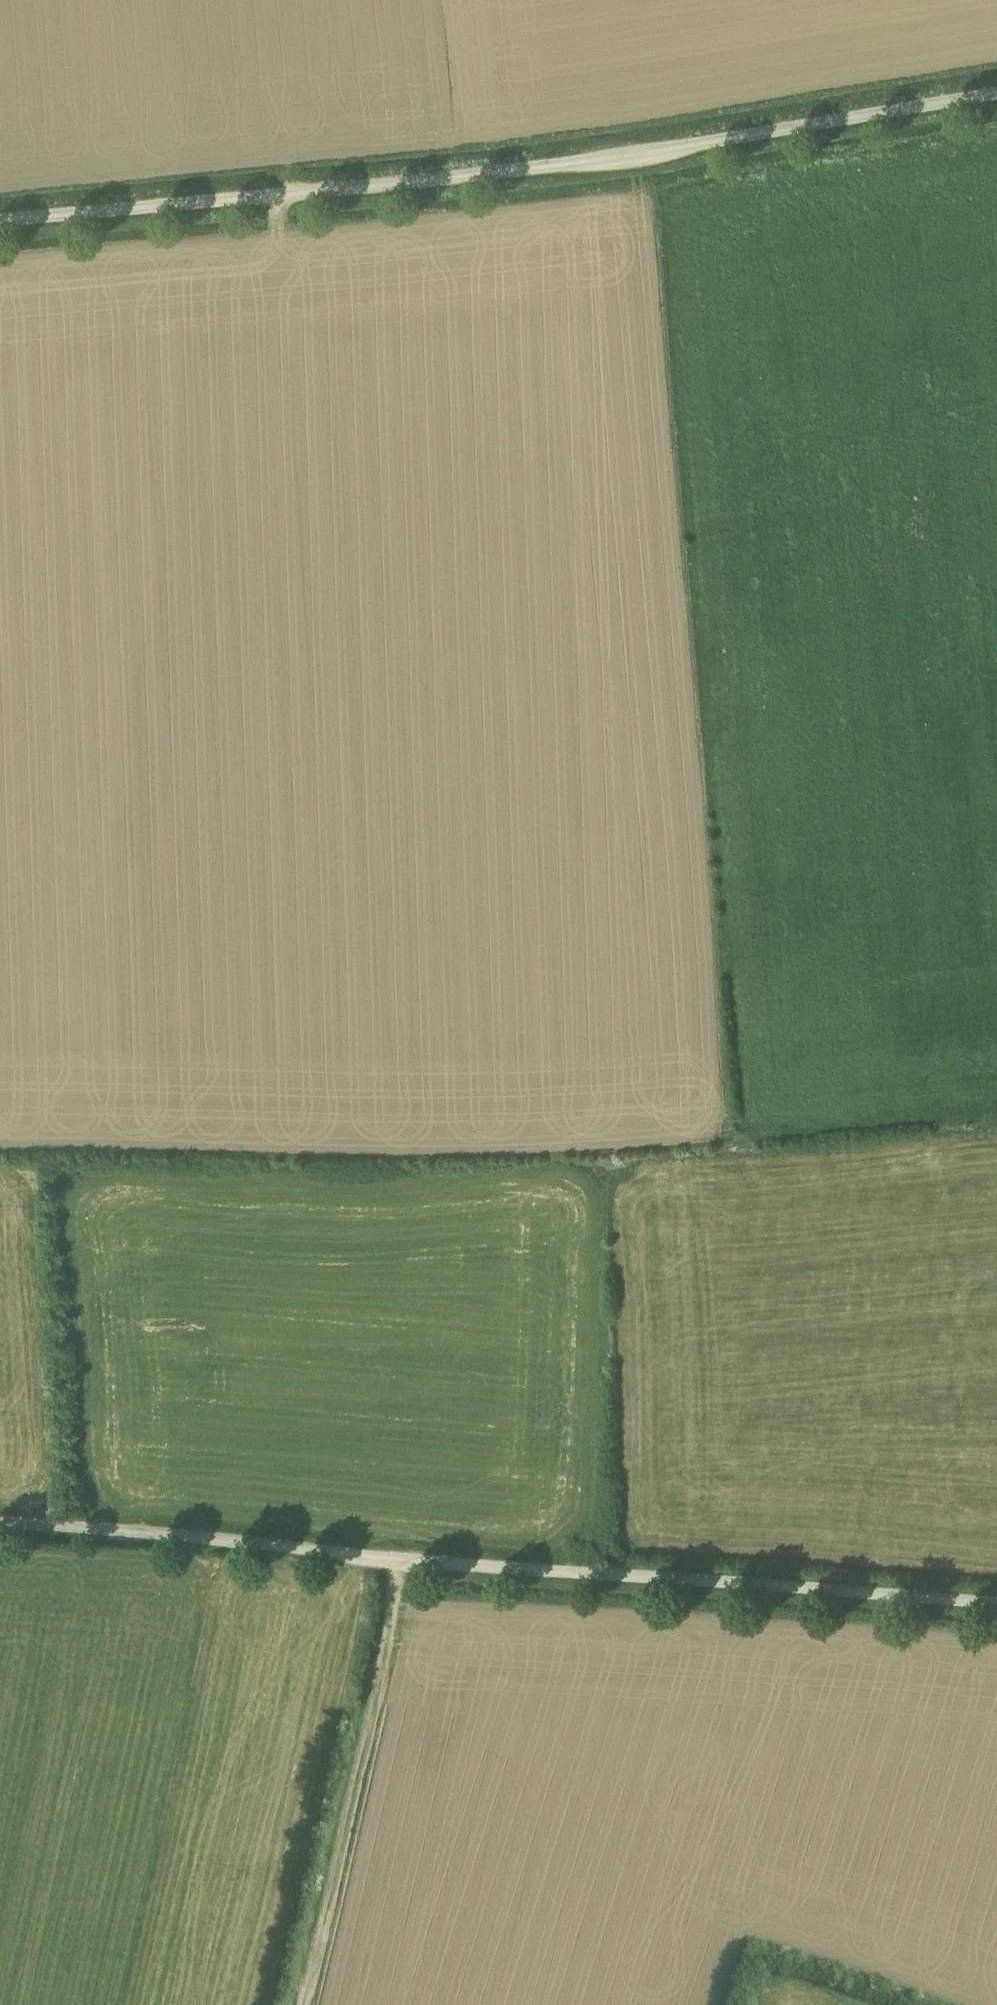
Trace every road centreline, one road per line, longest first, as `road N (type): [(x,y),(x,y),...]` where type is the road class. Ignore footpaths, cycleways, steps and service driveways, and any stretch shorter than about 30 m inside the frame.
road 1 (unclassified): [(0,221),(454,176),(996,92)]
road 2 (unclassified): [(996,1602),(397,1562),(0,1524)]

